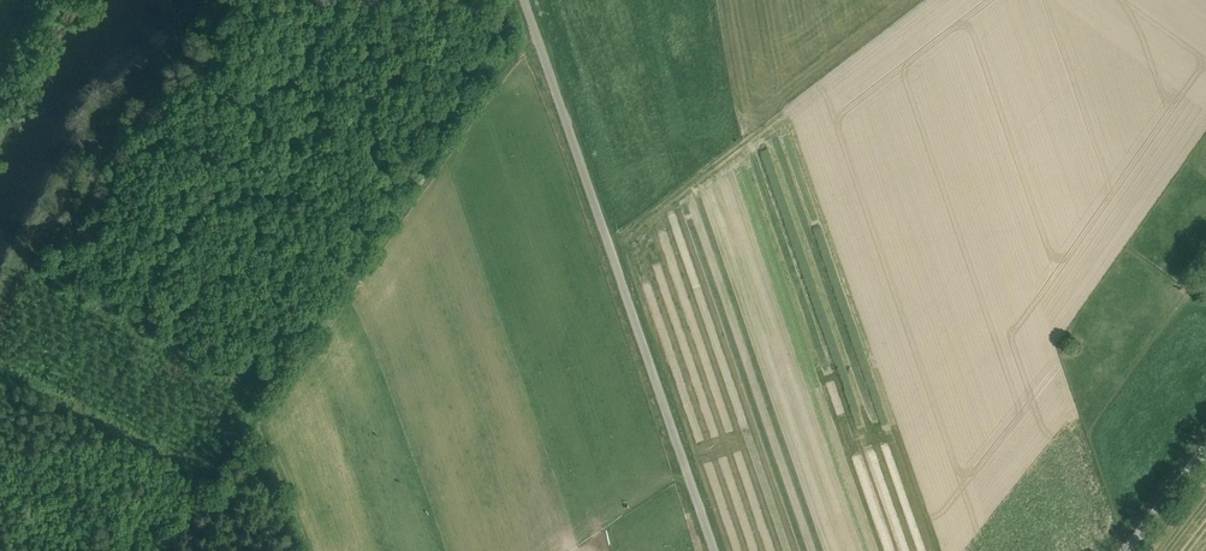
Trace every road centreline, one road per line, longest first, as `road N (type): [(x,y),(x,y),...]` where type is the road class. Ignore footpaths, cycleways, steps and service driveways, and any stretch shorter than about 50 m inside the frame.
road 1 (unclassified): [(715,550),(525,0)]
road 2 (track): [(158,550),(256,414)]
road 3 (unclassified): [(1127,550),(1205,449)]

